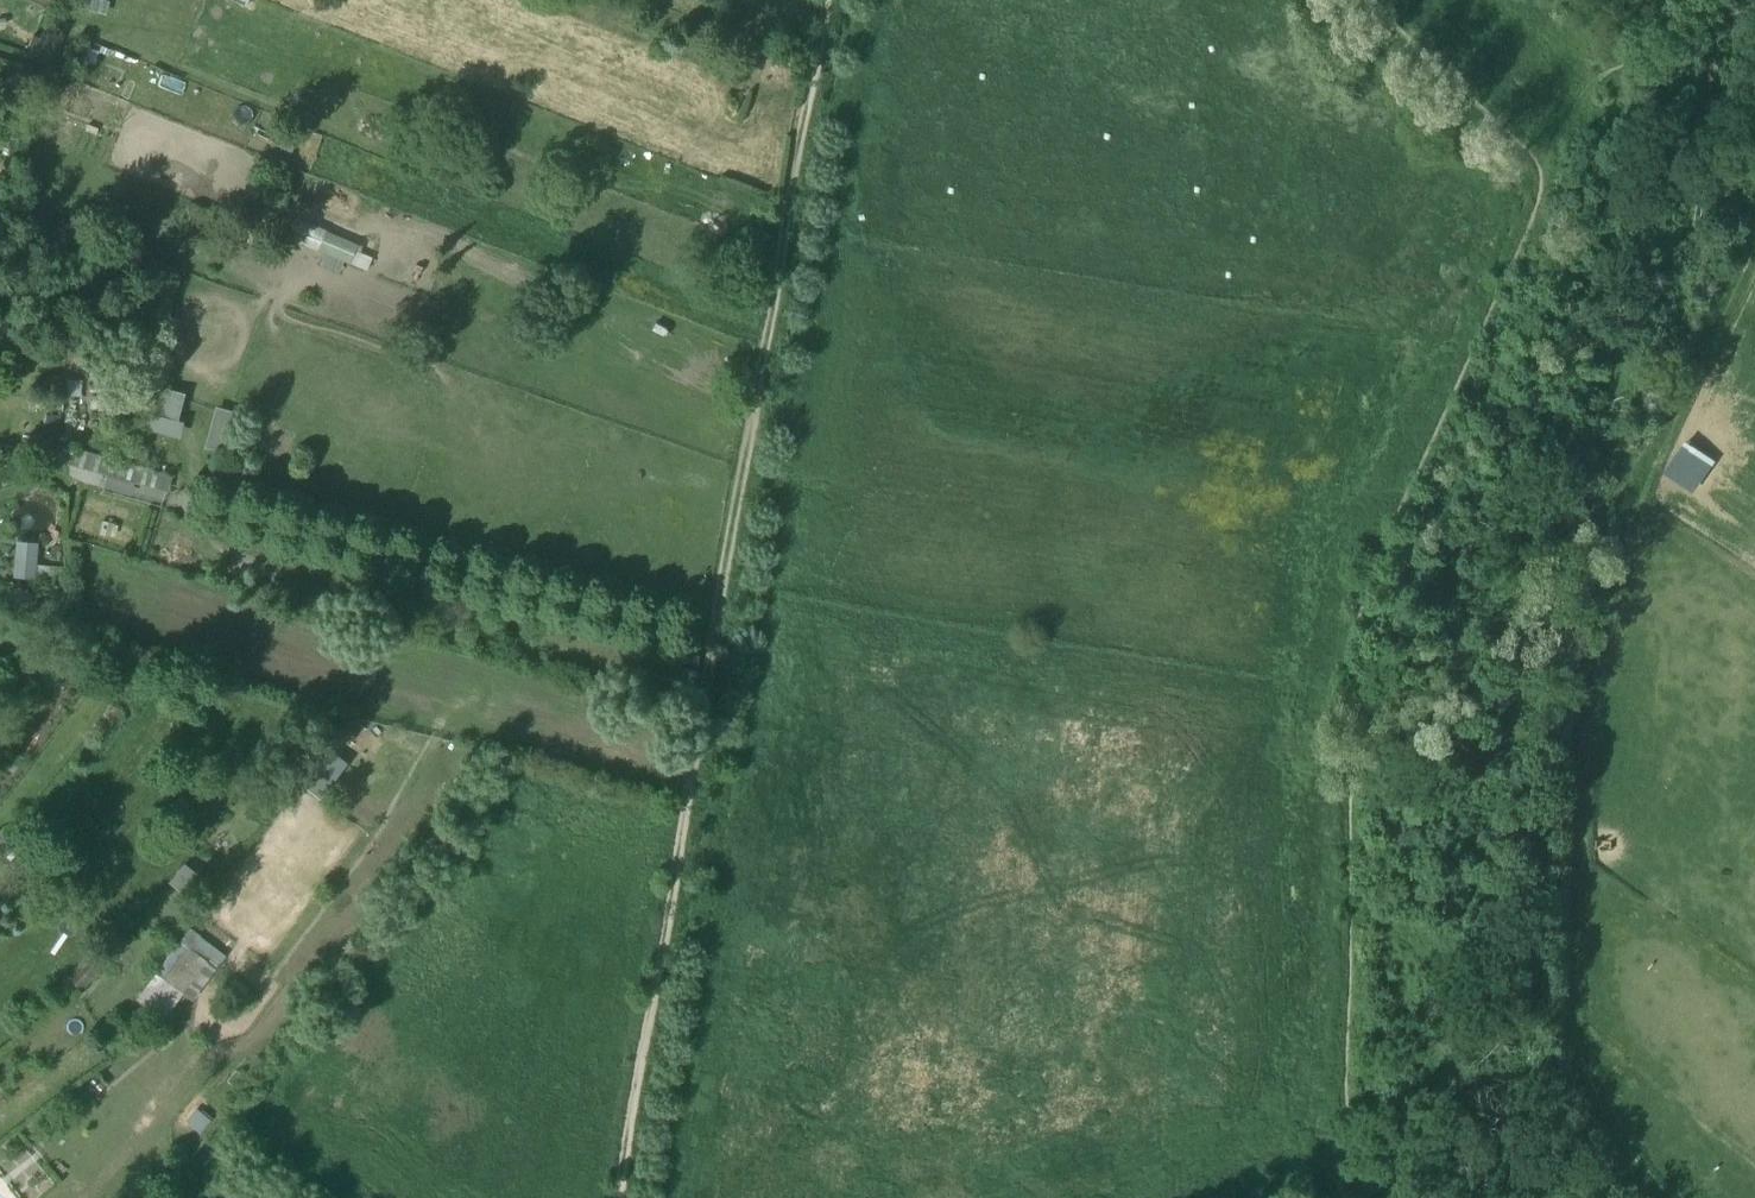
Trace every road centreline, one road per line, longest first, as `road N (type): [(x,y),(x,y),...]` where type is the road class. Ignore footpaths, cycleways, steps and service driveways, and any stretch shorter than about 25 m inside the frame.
road 1 (track): [(846,0),(629,1197)]
road 2 (track): [(1672,1197),(1582,1079),(1576,909),(1584,733),(1612,563),(1754,228)]

